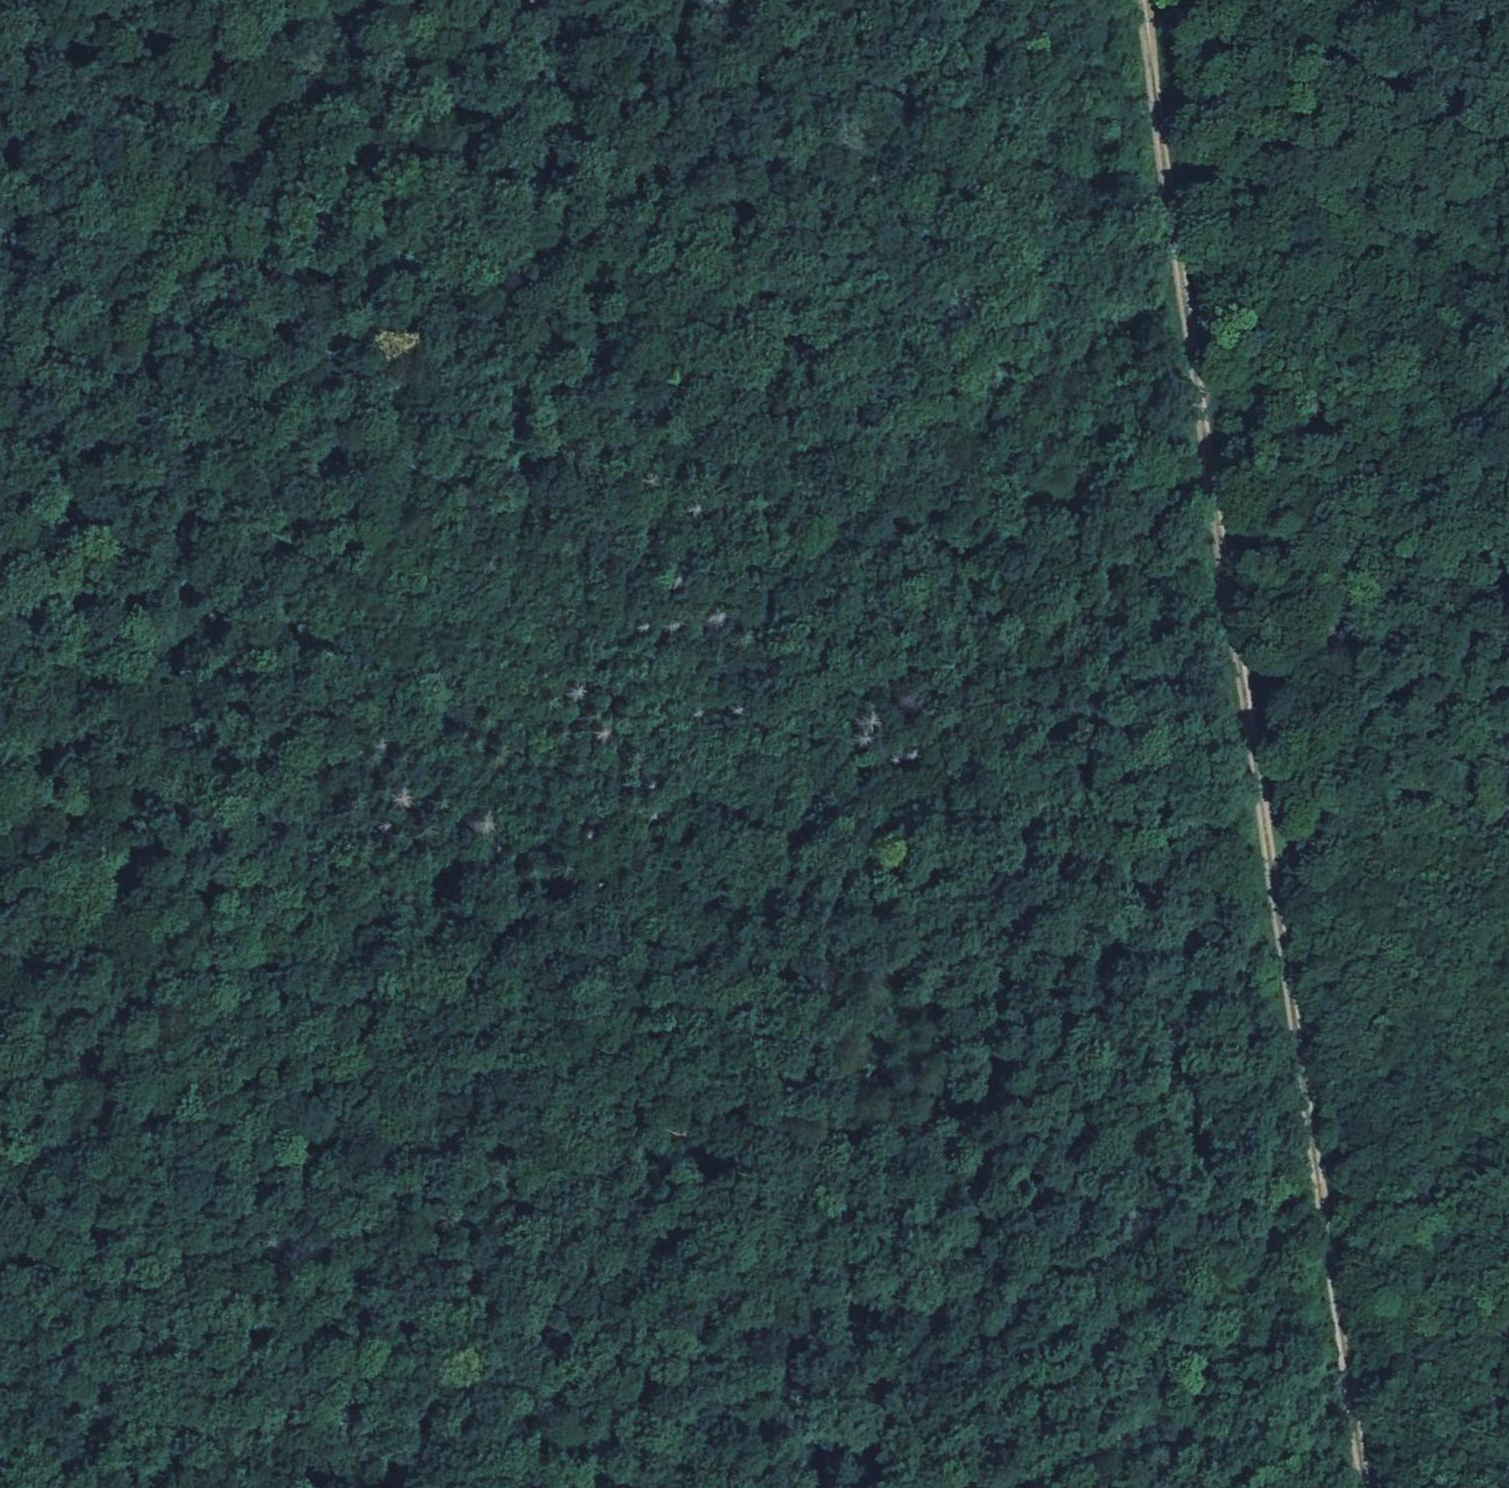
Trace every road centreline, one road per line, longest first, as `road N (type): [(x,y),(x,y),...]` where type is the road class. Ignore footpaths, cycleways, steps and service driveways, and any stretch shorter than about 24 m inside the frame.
road 1 (track): [(1357,1487),(1124,0)]

